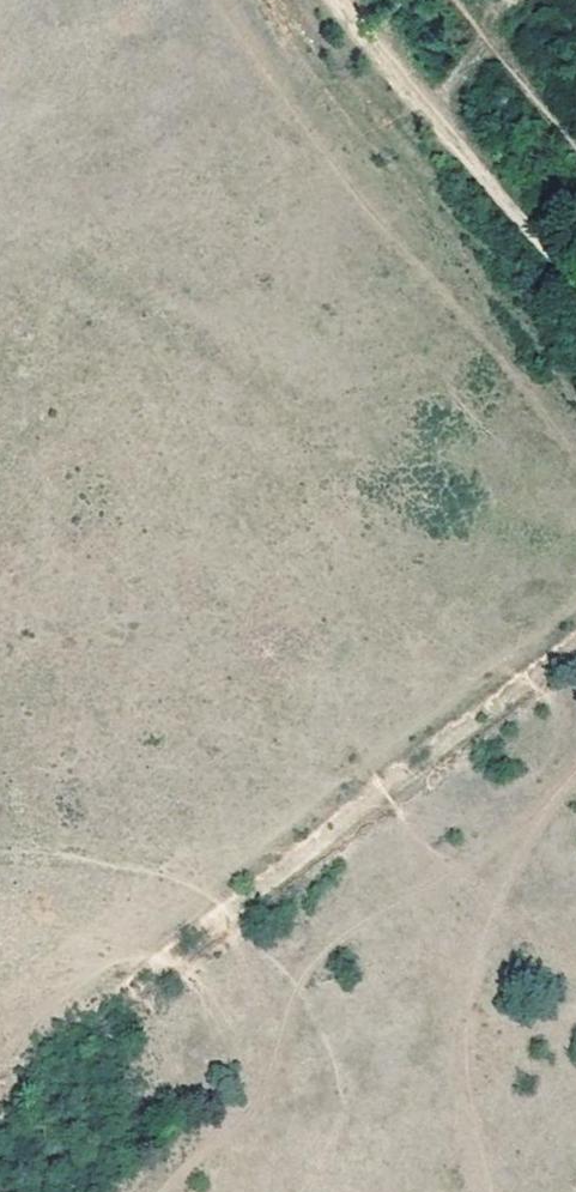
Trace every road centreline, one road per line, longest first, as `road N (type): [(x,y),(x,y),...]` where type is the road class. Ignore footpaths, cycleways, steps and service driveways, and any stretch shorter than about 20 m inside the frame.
road 1 (track): [(335,0),(369,49),(575,269)]

